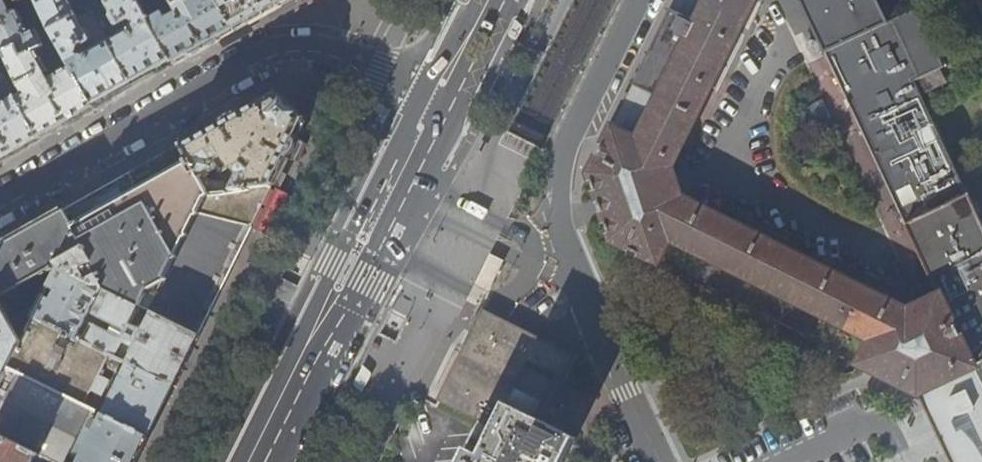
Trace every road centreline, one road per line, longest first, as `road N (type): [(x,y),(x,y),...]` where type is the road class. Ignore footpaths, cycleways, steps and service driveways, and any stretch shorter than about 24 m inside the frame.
road 1 (residential): [(448,89),(292,47),(0,202)]
road 2 (primary): [(262,461),(448,89)]

